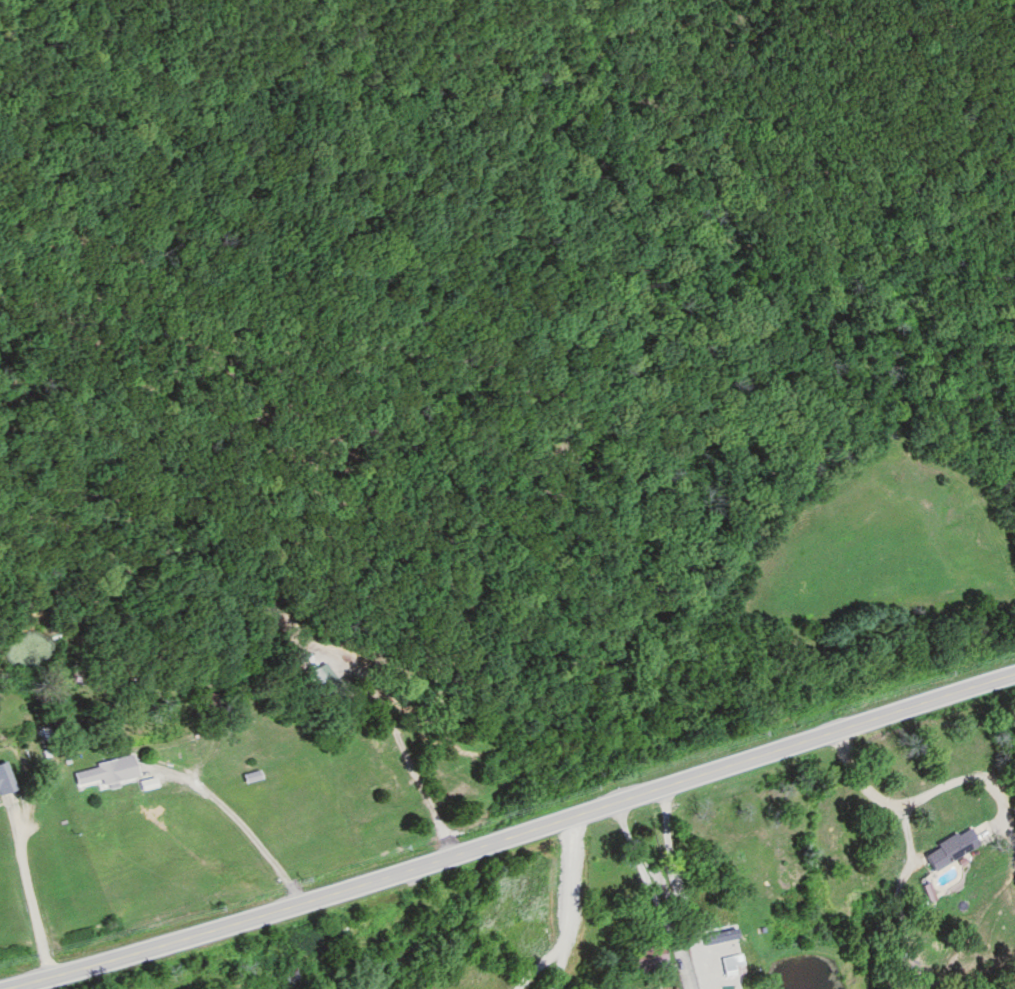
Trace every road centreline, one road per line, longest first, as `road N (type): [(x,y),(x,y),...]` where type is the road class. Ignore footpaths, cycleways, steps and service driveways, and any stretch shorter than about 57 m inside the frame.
road 1 (primary): [(1014,677),(21,988)]

